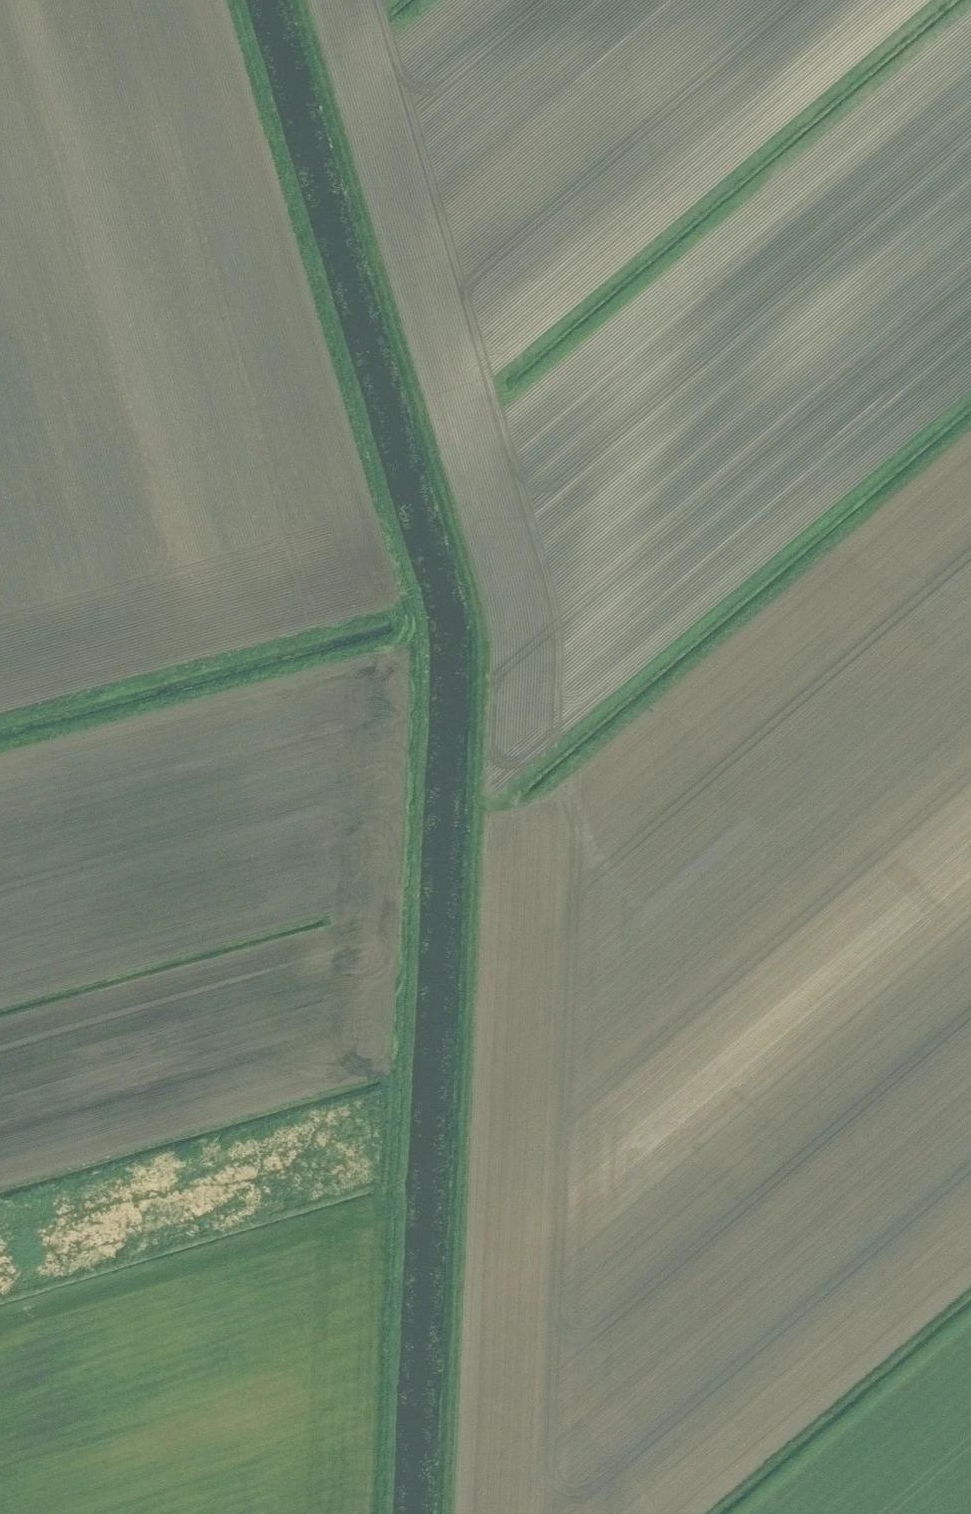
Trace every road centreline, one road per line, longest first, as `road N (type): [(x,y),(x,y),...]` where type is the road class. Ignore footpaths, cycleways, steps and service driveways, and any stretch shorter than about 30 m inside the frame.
road 1 (track): [(298,0),(478,616),(448,1513)]

